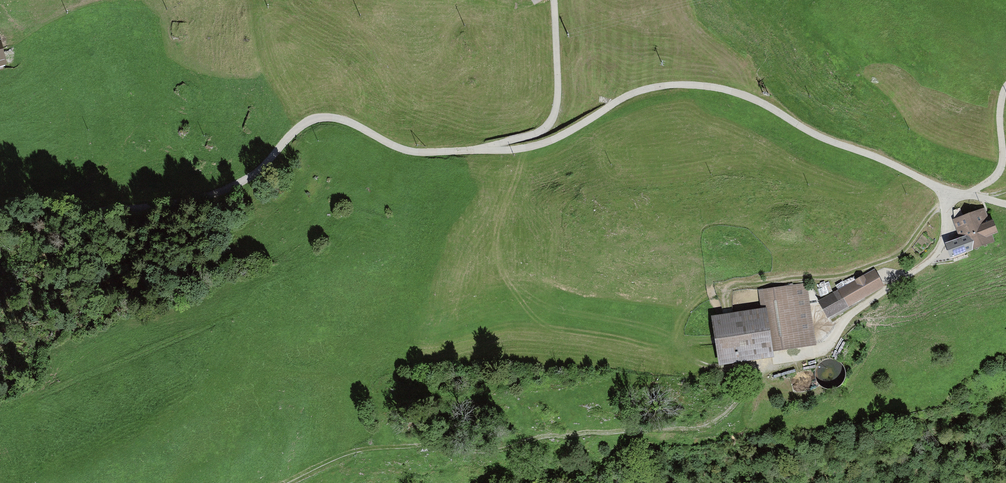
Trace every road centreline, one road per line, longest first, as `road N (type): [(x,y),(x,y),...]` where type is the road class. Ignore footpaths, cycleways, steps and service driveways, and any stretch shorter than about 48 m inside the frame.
road 1 (unclassified): [(0,221),(185,200),(240,184),(314,120),(335,119),(410,151),(529,148),(635,92),(670,85),(734,92),(965,196)]
road 2 (track): [(284,482),(370,446),(498,450),(587,432),(691,429),(716,421),(781,360)]
road 3 (track): [(965,196),(938,207),(894,257),(842,275),(717,291)]

